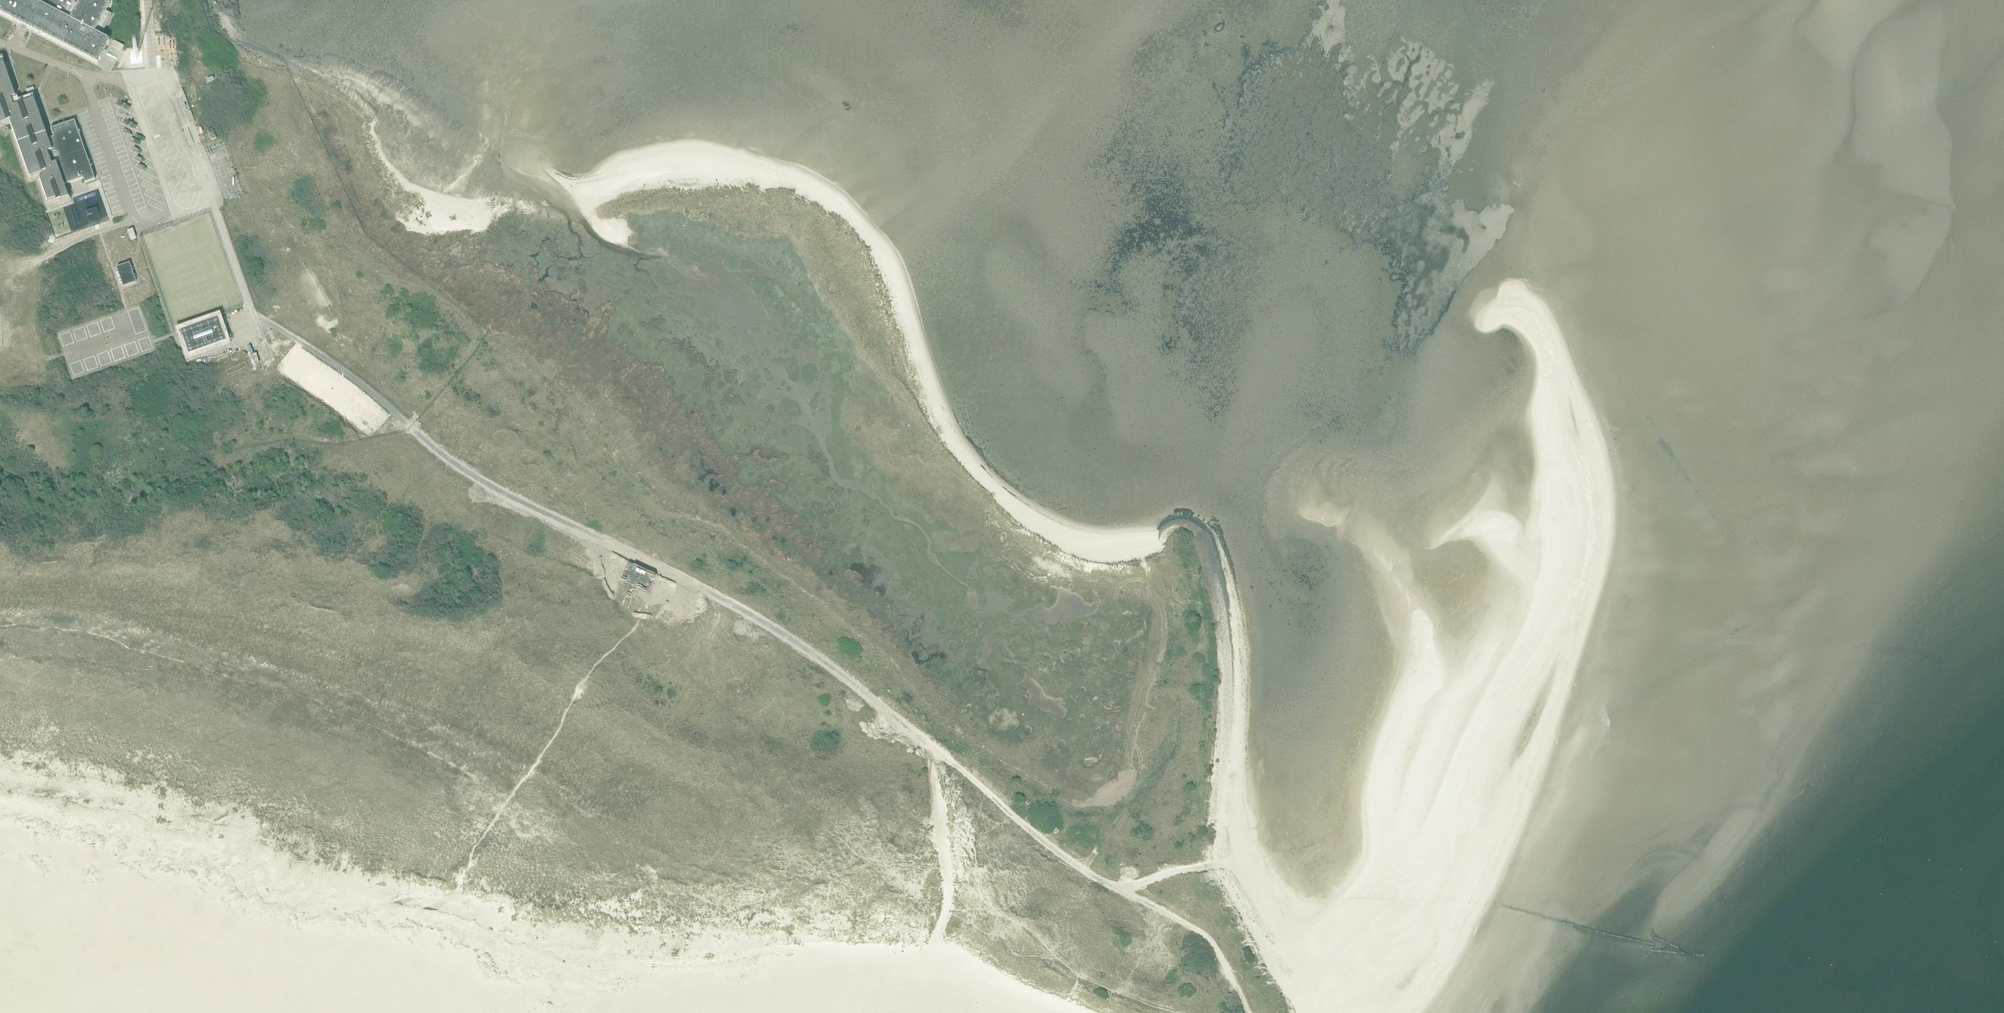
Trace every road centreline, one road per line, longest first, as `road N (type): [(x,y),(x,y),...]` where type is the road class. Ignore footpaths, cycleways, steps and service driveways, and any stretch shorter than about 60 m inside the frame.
road 1 (unclassified): [(1248,1012),(1203,933),(1082,870),(807,650),(664,567),(473,476),(336,366),(253,313),(216,212)]
road 2 (unclassified): [(154,84),(216,212)]

